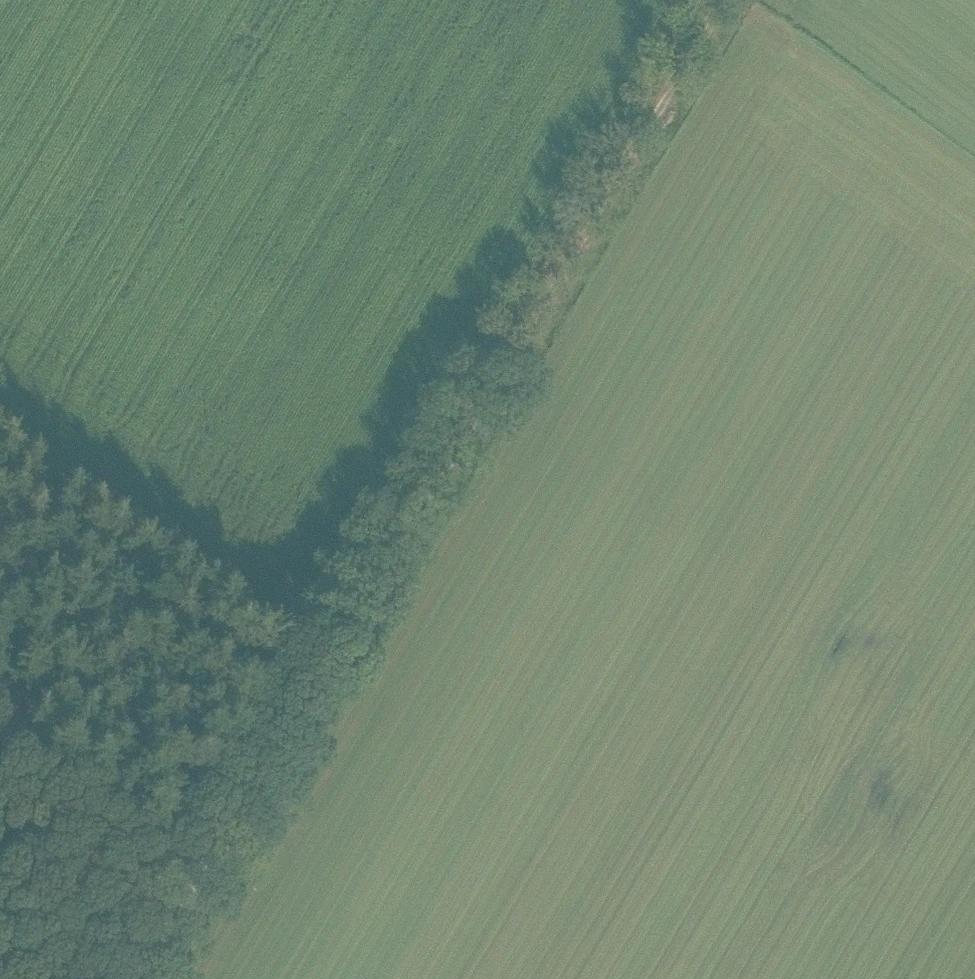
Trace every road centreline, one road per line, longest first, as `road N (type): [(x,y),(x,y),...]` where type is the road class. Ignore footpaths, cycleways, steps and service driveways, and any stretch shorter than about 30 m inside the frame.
road 1 (track): [(328,665),(715,0)]
road 2 (track): [(0,443),(328,665)]
road 3 (track): [(132,978),(328,665)]

